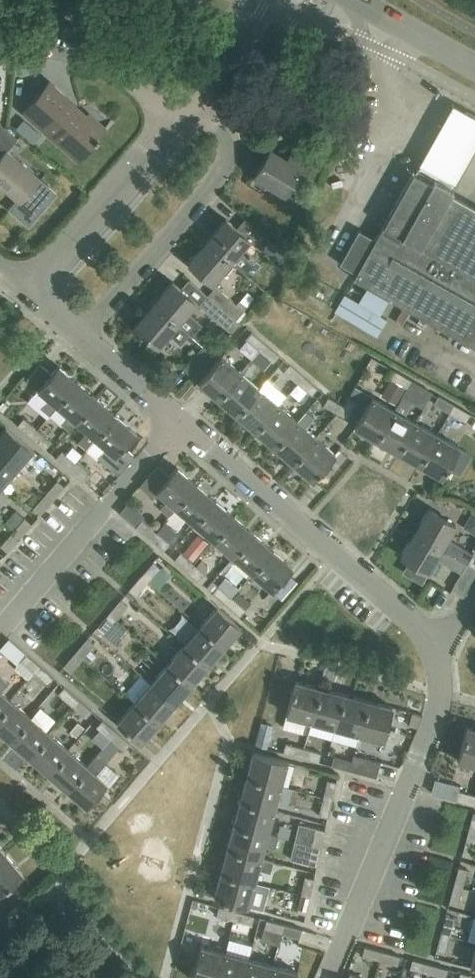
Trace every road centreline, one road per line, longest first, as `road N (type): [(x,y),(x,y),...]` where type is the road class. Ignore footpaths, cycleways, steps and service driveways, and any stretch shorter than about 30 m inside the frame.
road 1 (residential): [(331,977),(437,715),(435,645)]
road 2 (residential): [(435,645),(181,421)]
road 3 (residential): [(79,335),(221,174),(227,151),(219,128),(191,102)]
road 4 (residential): [(0,626),(181,421)]
road 5 (unclassified): [(19,288),(176,115)]
road 6 (unclassified): [(0,44),(46,47),(115,69),(176,115)]
road 7 (tertiary): [(474,67),(356,0)]
road 8 (residential): [(181,421),(79,335)]
road 9 (unclassified): [(191,102),(223,81),(268,0)]

